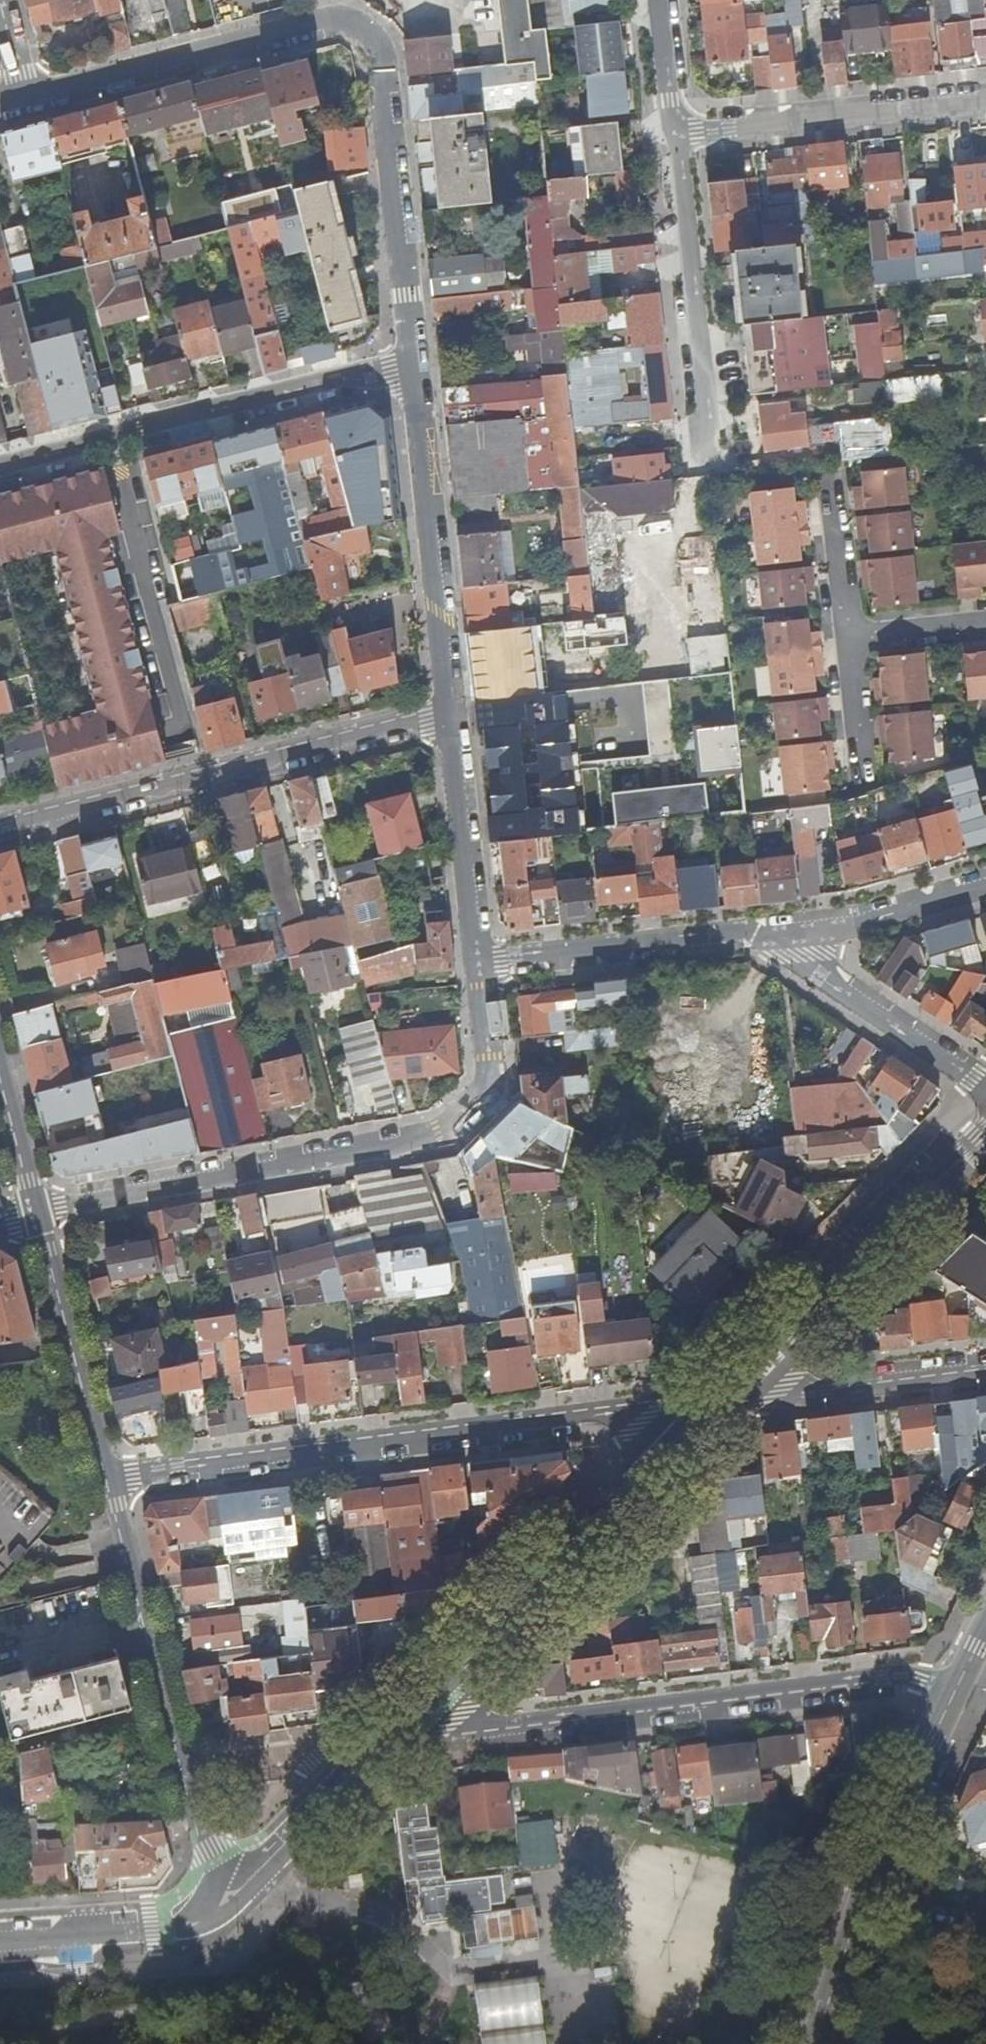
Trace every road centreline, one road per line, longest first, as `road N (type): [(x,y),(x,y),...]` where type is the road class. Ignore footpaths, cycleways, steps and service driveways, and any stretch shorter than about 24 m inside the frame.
road 1 (residential): [(26,98),(324,23),(366,30),(380,50),(414,365)]
road 2 (residential): [(480,964),(490,1082),(440,1137),(38,1215)]
road 3 (residential): [(108,1472),(606,1414),(641,1423),(675,1454)]
road 4 (residential): [(953,1694),(899,1680),(466,1734),(422,1704)]
road 5 (residential): [(0,829),(452,714)]
road 6 (residential): [(232,1900),(186,1774),(108,1472)]
road 7 (residential): [(414,365),(0,467)]
road 8 (tertiary): [(812,2043),(872,1869),(953,1694)]
road 9 (tertiary): [(675,1454),(422,1704)]
road 10 (residential): [(414,365),(452,714)]
road 11 (residential): [(674,134),(985,99)]
road 12 (residential): [(480,964),(791,930)]
road 13 (residential): [(674,134),(707,444)]
road 14 (tertiary): [(985,1134),(770,1353)]
road 15 (tertiary): [(422,1704),(232,1900)]
road 16 (residential): [(108,1472),(38,1215)]
road 17 (residential): [(452,714),(480,964)]
road 18 (residential): [(791,930),(819,967),(985,1086)]
road 19 (tertiary): [(0,1942),(154,1931),(232,1900)]
road 20 (residential): [(770,1353),(791,1377),(817,1386),(985,1366)]
road 21 (residential): [(985,886),(842,925),(791,930)]
road 22 (residential): [(832,472),(851,641)]
road 23 (residential): [(38,1215),(0,1069)]
road 24 (residential): [(851,641),(865,782)]
road 25 (tertiary): [(770,1353),(675,1454)]
road 26 (residential): [(656,0),(674,134)]
road 27 (residential): [(851,641),(985,624)]

